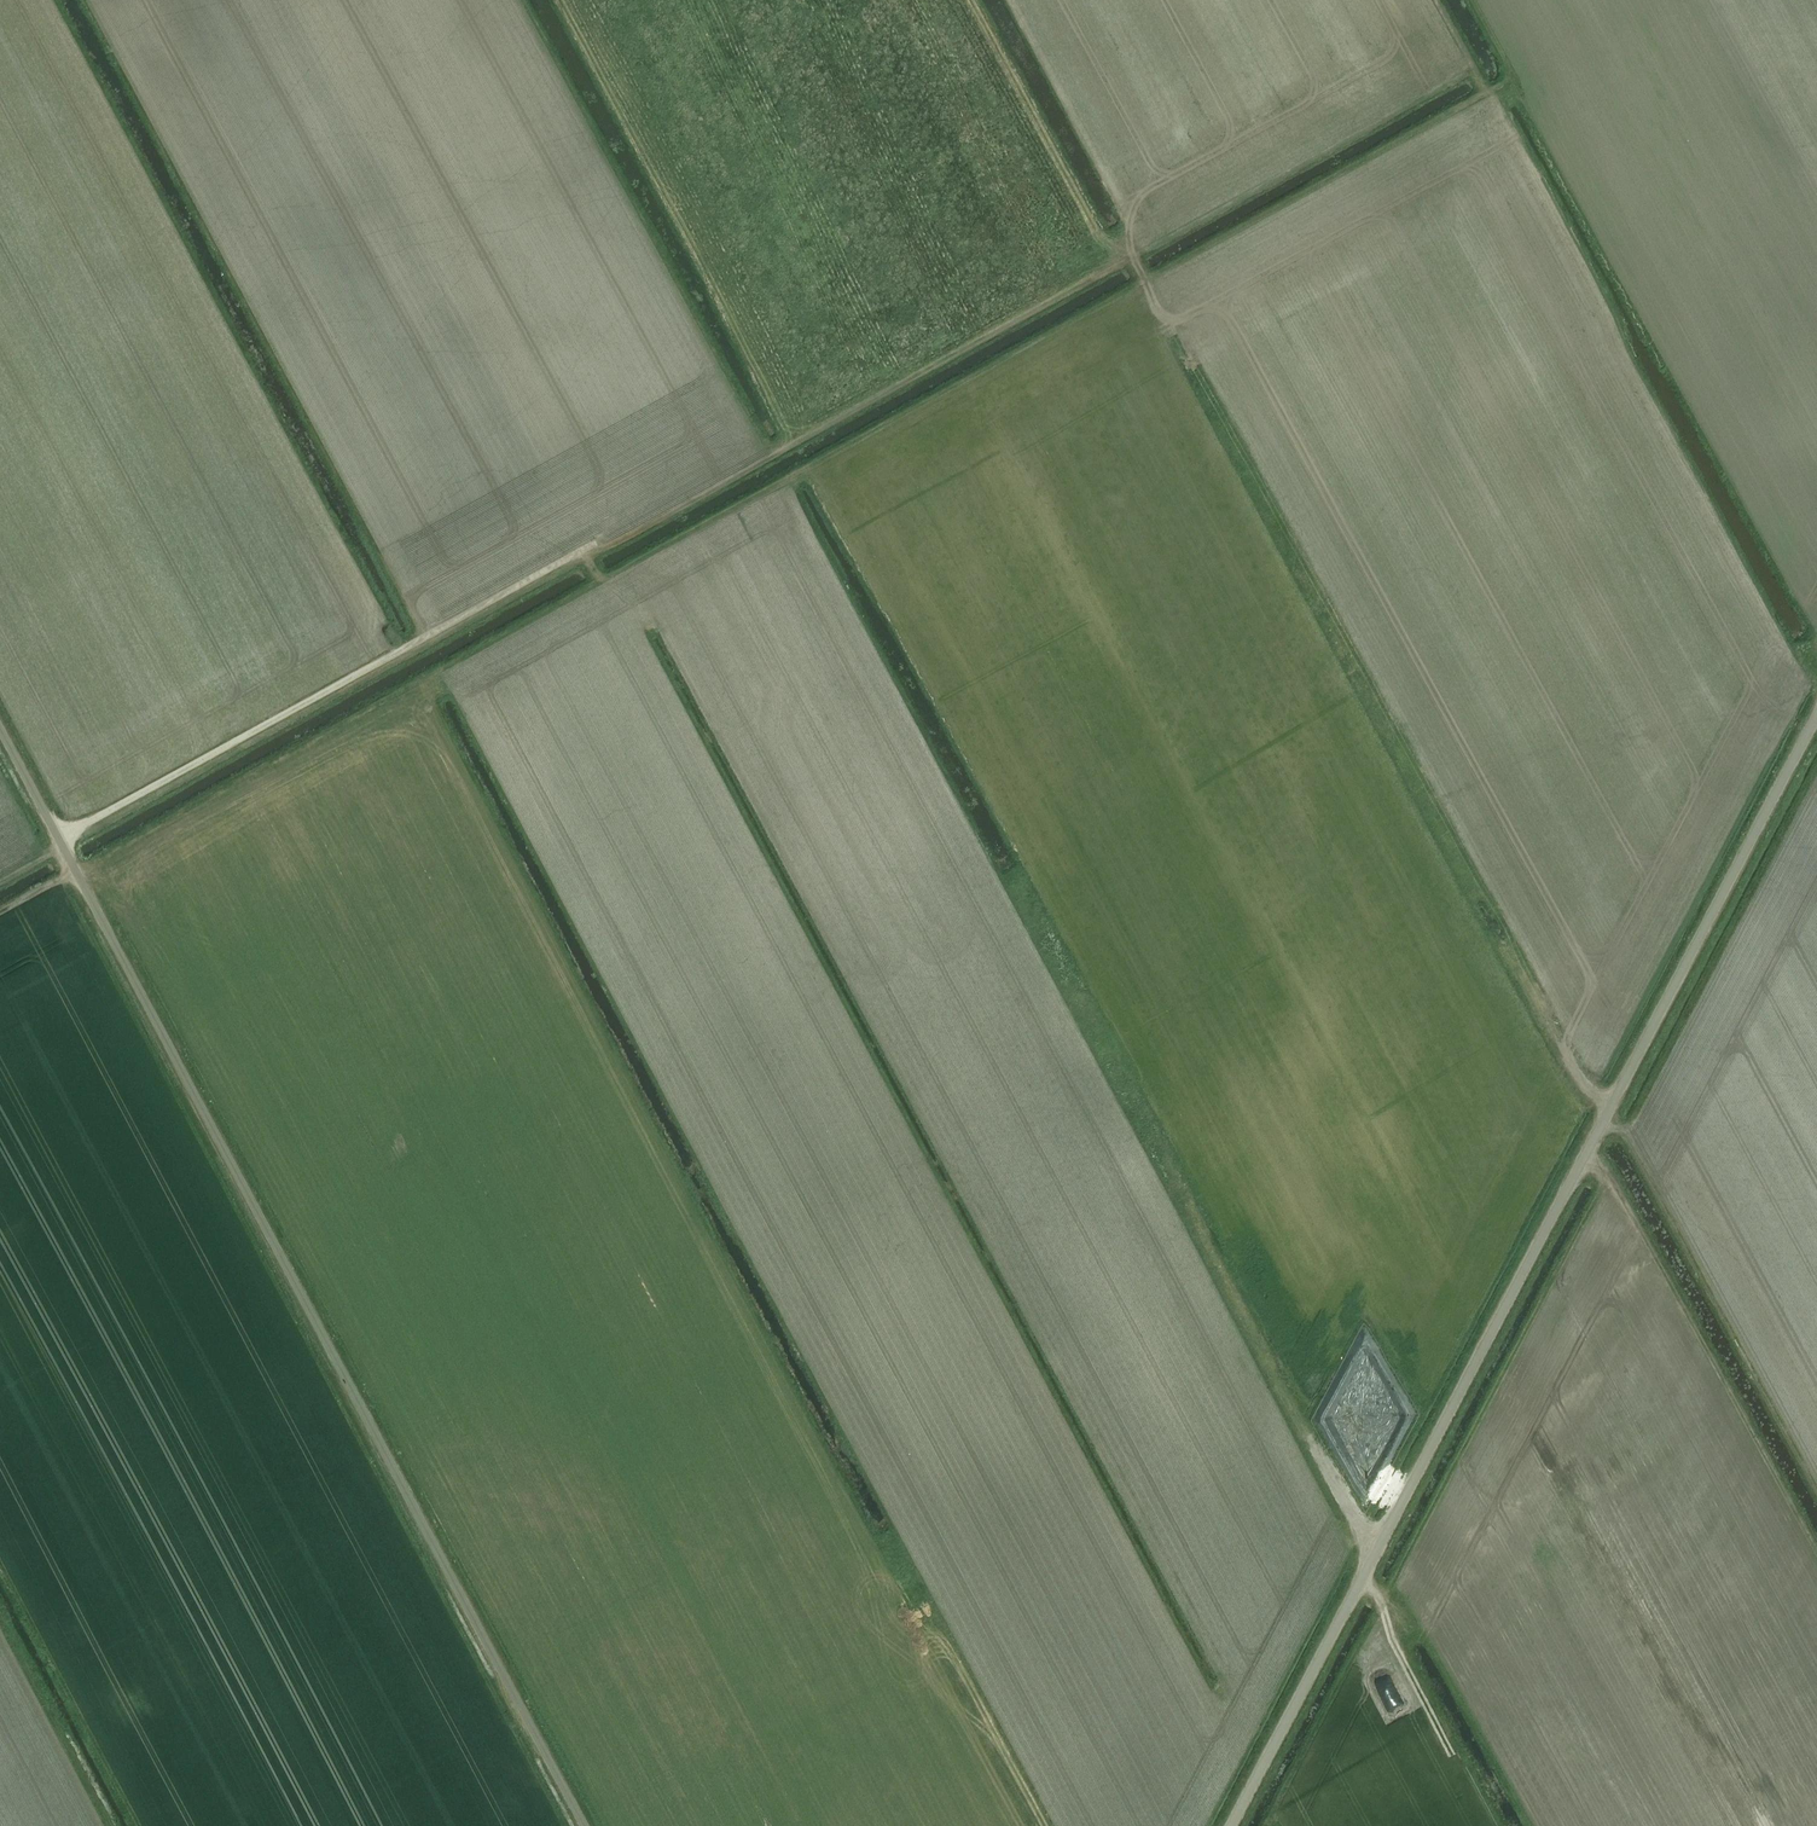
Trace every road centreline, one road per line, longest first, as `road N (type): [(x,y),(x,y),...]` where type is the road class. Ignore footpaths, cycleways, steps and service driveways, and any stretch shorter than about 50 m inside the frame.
road 1 (unclassified): [(1229,1825),(1816,701)]
road 2 (unclassified): [(584,1825),(0,728)]

